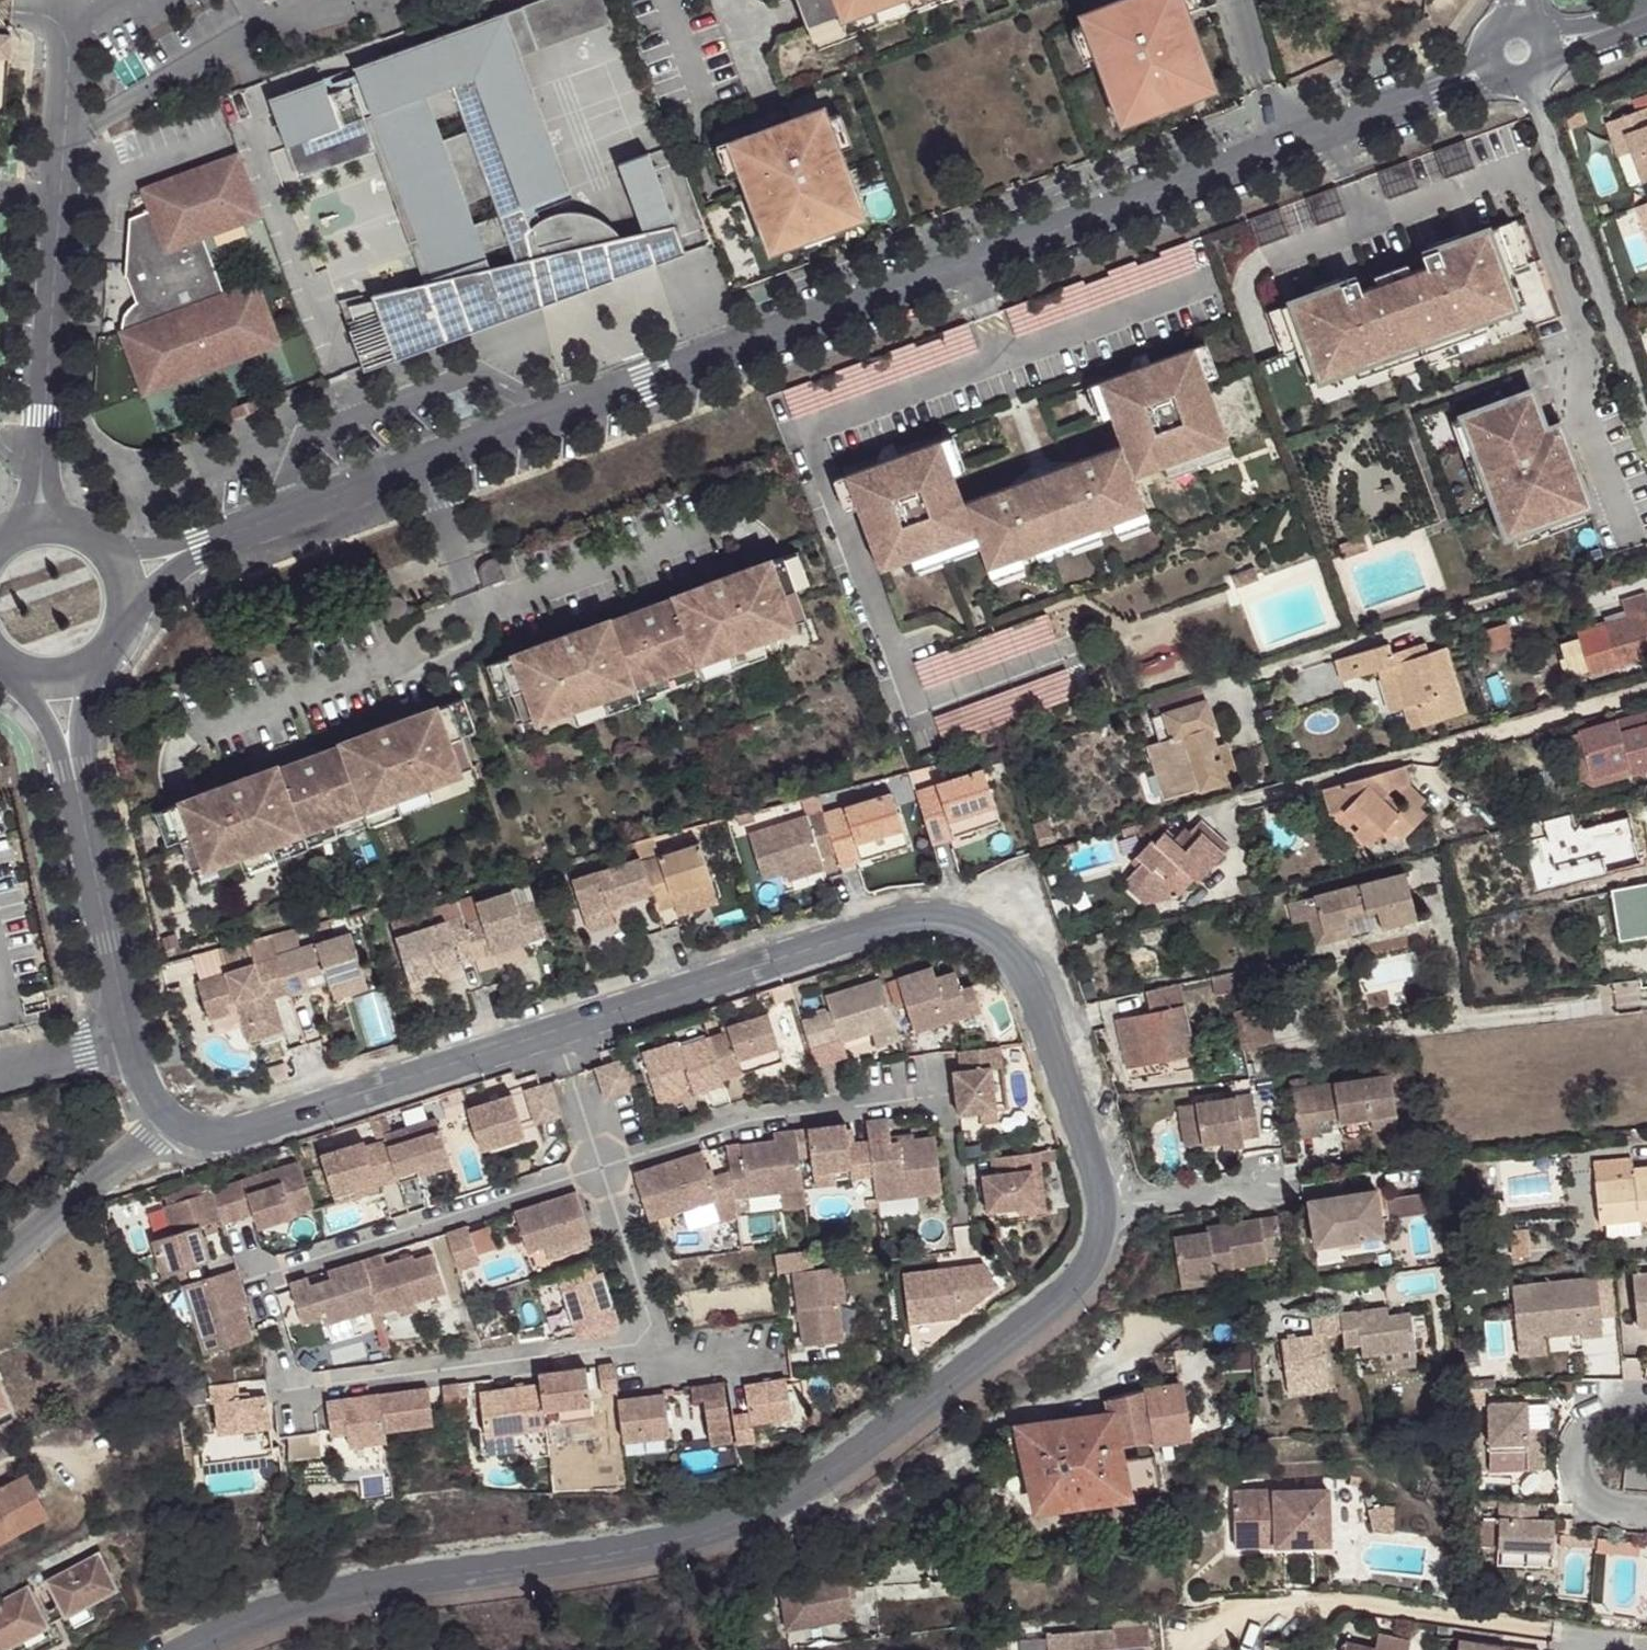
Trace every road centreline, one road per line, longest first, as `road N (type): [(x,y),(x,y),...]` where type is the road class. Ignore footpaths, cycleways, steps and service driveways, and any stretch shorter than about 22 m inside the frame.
road 1 (residential): [(189,1649),(359,1591),(659,1546),(765,1515),(841,1469),(1068,1294),(1099,1245),(1103,1194),(1025,974),(1004,946),(970,926),(896,924),(555,1030)]
road 2 (residential): [(1439,88),(186,550)]
road 3 (residential): [(555,1030),(211,1138),(190,1135),(155,1109),(130,1037)]
road 4 (residential): [(41,463),(60,196),(61,0)]
road 5 (residential): [(1646,412),(1531,82)]
road 6 (residential): [(555,1030),(651,1346)]
road 7 (residential): [(130,1037),(72,774)]
road 8 (residential): [(130,1037),(0,1068)]

